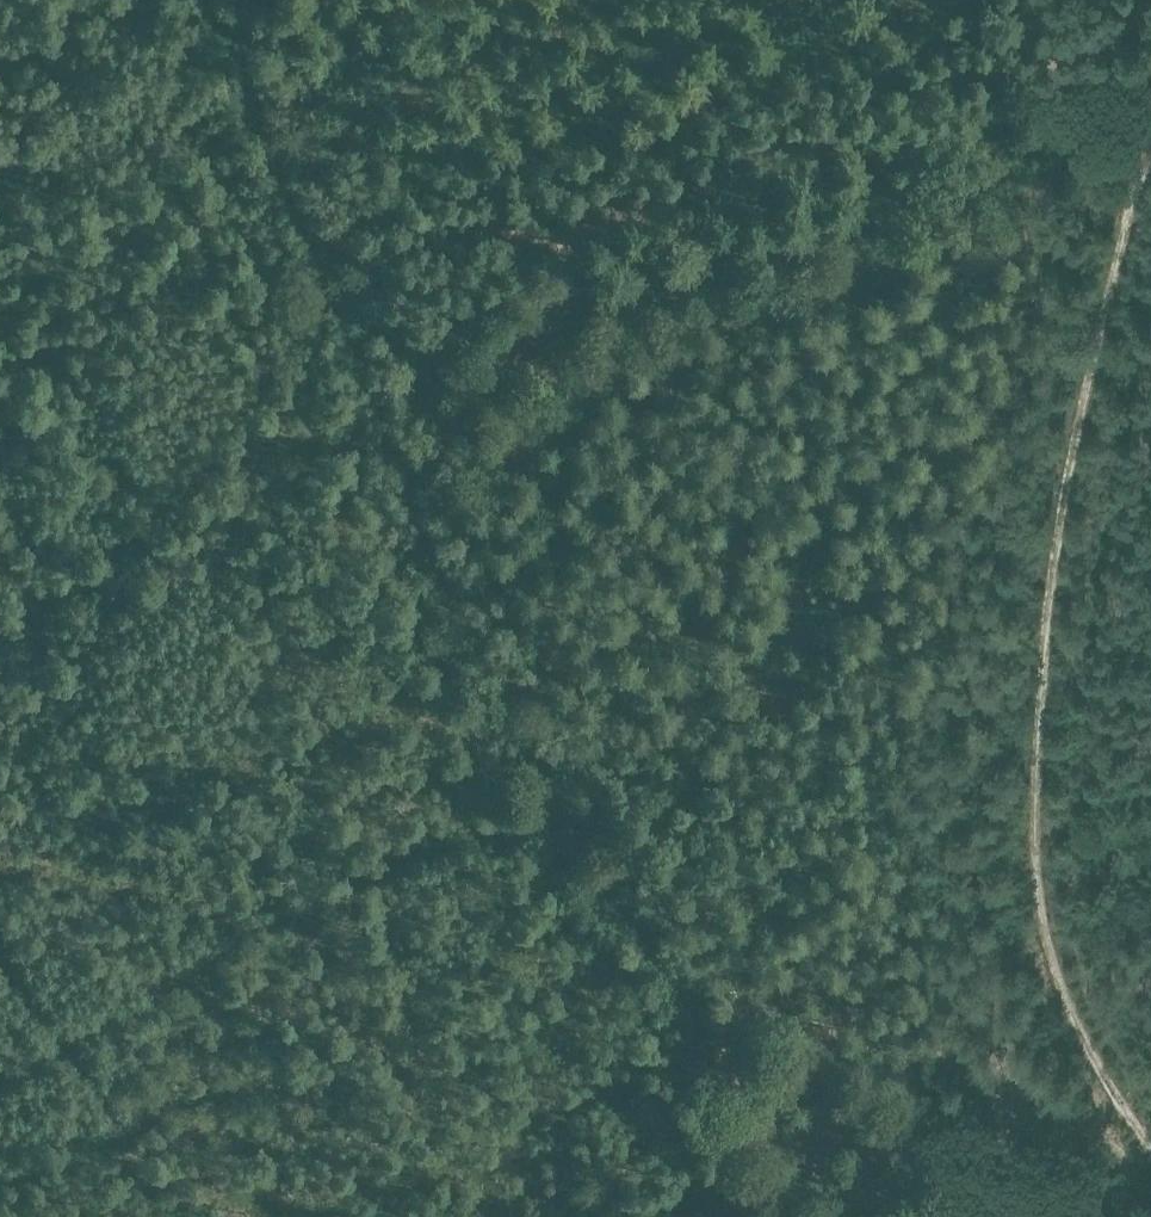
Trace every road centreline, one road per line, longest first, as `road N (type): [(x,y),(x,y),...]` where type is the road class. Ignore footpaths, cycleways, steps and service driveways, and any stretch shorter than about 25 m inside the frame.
road 1 (track): [(1150,1137),(1056,970),(1036,874),(1050,532),(1128,178),(1150,148)]
road 2 (track): [(792,1216),(760,1157),(763,1091),(791,1081),(1076,1216)]

